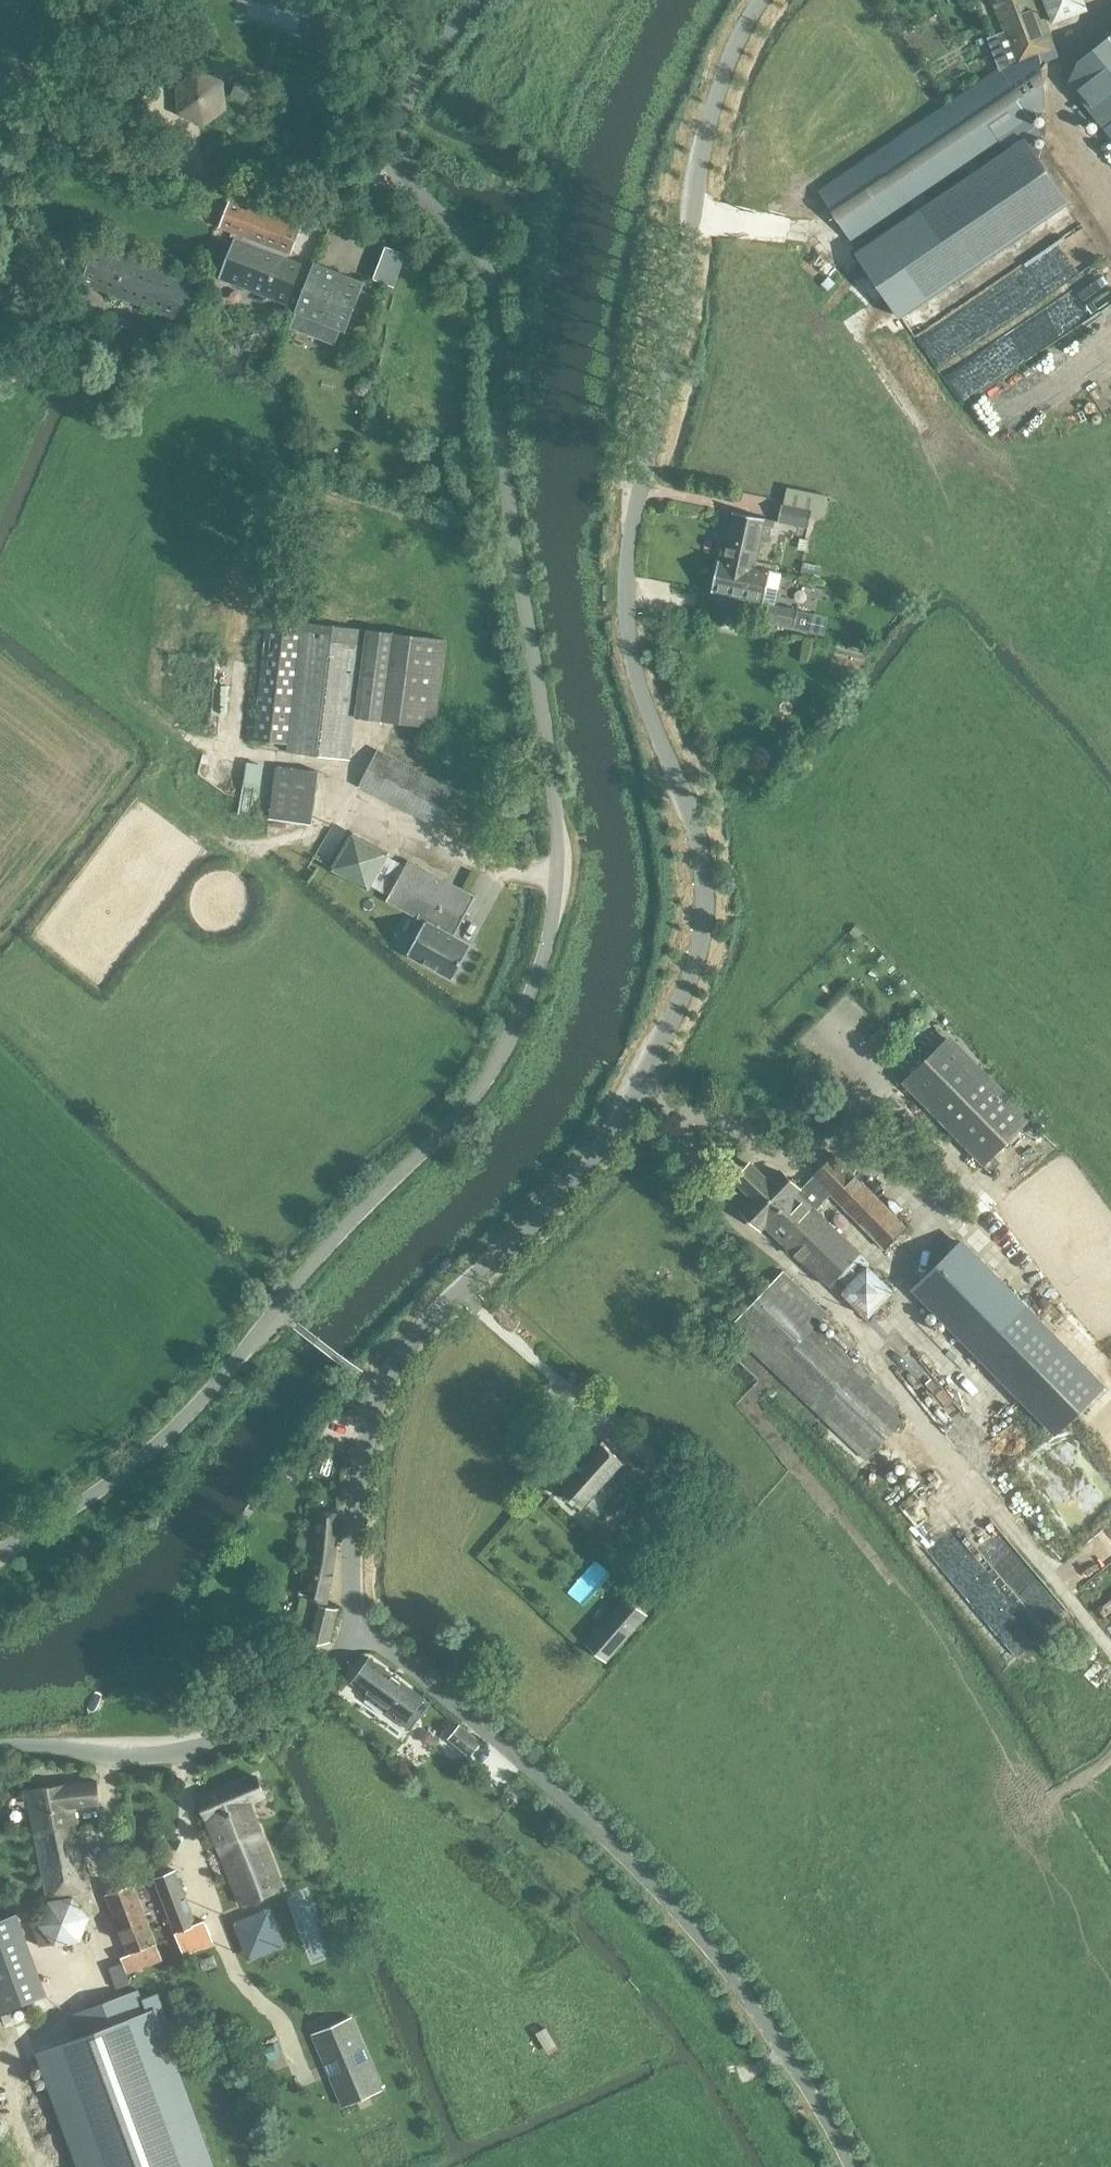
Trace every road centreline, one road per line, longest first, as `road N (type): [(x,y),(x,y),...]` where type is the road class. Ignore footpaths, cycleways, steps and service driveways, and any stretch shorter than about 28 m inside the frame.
road 1 (unclassified): [(350,1634),(358,1502),(382,1387),(397,1357),(441,1303),(581,1170),(639,1091),(696,964),(709,891),(702,843),(641,684),(625,615),(626,550),(677,331),(698,155),(718,86),(762,0)]
road 2 (unclassified): [(277,1310),(493,1070),(551,931),(554,798),(501,421),(494,314),(480,266),(396,163),(401,103),(477,0)]
road 3 (unclassified): [(850,2166),(737,1986),(669,1900),(546,1783),(388,1650),(350,1634)]
road 4 (track): [(0,584),(188,734),(220,748),(338,768),(339,793),(472,857),(557,875)]
road 5 (unclassified): [(0,1750),(145,1755),(215,1741),(285,1705),(350,1634)]
road 6 (unclassified): [(277,1310),(156,1448),(0,1553)]
road 7 (track): [(0,2057),(54,2022),(104,1945),(94,1867),(109,1822),(109,1754)]
road 8 (track): [(1107,6),(1068,55),(1059,108),(1082,184),(1110,213)]
road 9 (track): [(1001,1517),(1110,1647)]
road 10 (track): [(823,229),(692,217)]

